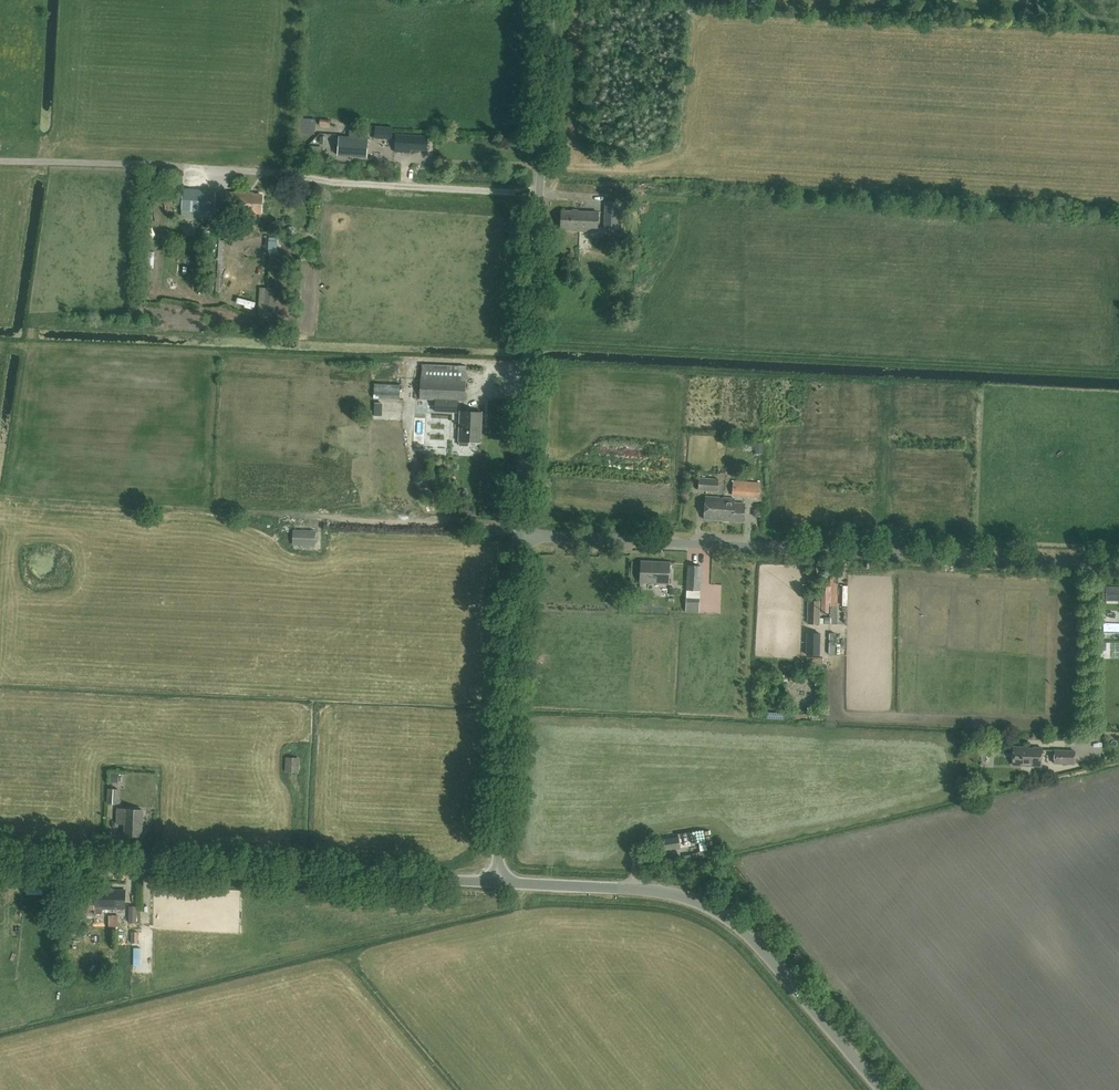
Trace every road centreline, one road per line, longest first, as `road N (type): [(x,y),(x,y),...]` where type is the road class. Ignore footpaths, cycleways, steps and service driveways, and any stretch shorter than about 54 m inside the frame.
road 1 (unclassified): [(519,536),(1118,563)]
road 2 (track): [(530,344),(1118,372)]
road 3 (track): [(0,160),(539,193)]
road 4 (unclassified): [(519,536),(551,0)]
road 5 (track): [(520,525),(0,497)]
road 6 (tertiary): [(497,883),(0,861)]
road 7 (tertiary): [(877,1089),(741,932),(704,907),(672,895),(497,883)]
road 8 (track): [(412,359),(0,342)]
road 9 (unclassified): [(497,883),(519,536)]
road 10 (track): [(5,498),(33,327)]
road 11 (track): [(213,351),(205,509)]
road 12 (track): [(540,182),(685,197)]

